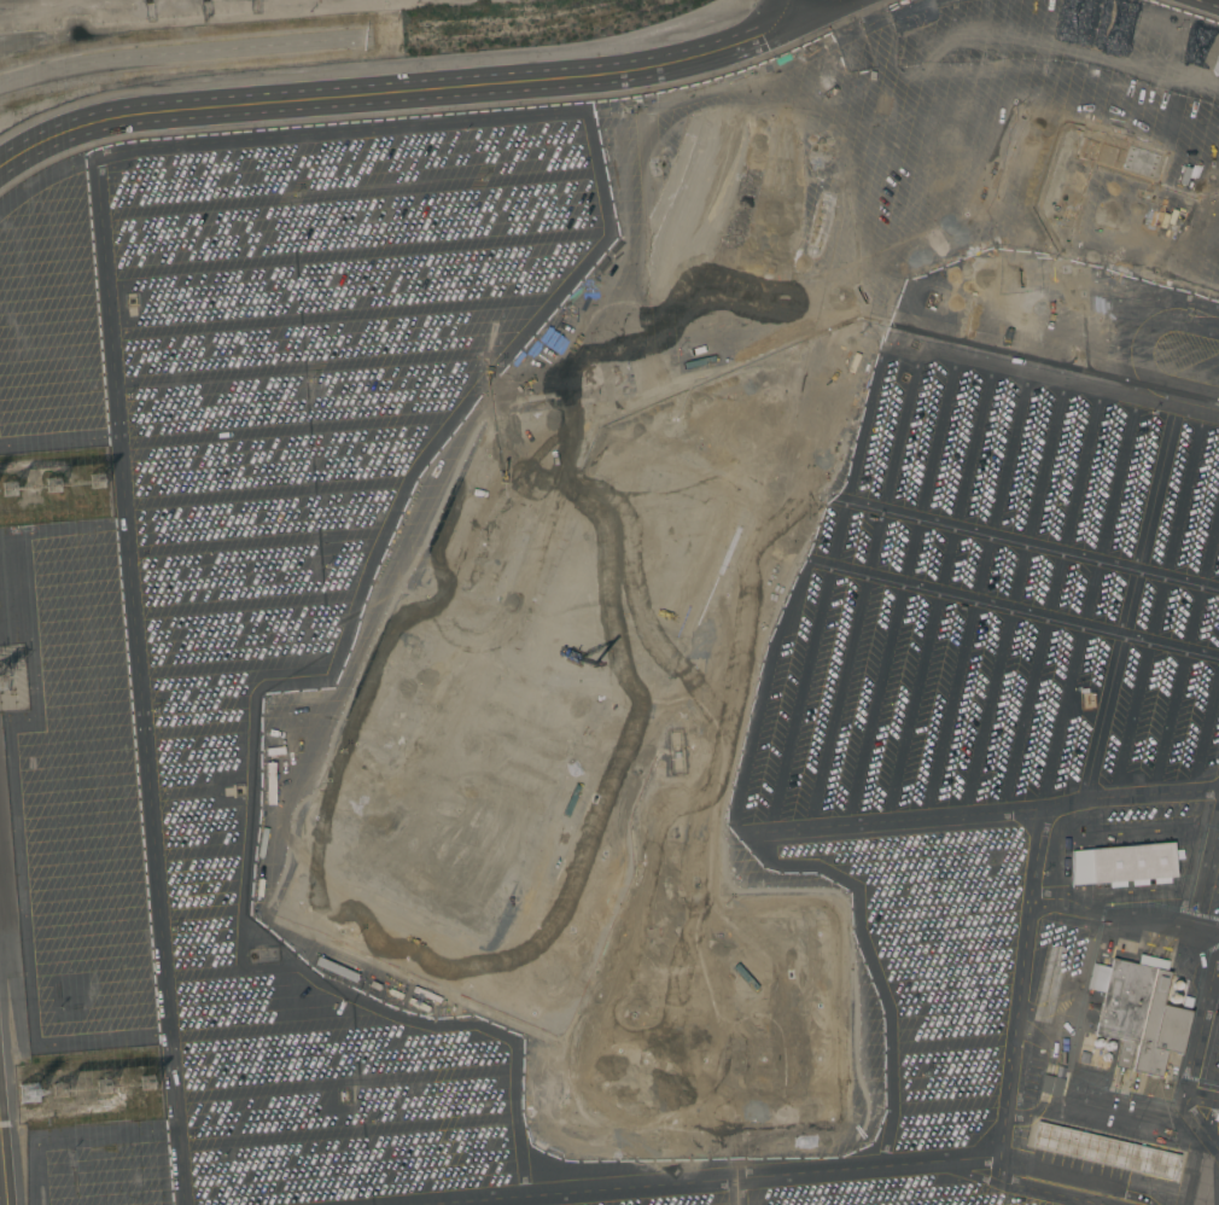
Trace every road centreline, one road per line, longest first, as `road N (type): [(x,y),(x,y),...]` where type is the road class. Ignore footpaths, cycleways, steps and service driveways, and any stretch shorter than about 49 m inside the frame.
road 1 (tertiary): [(0,170),(28,150),(97,123),(165,111),(677,64),(813,6)]

